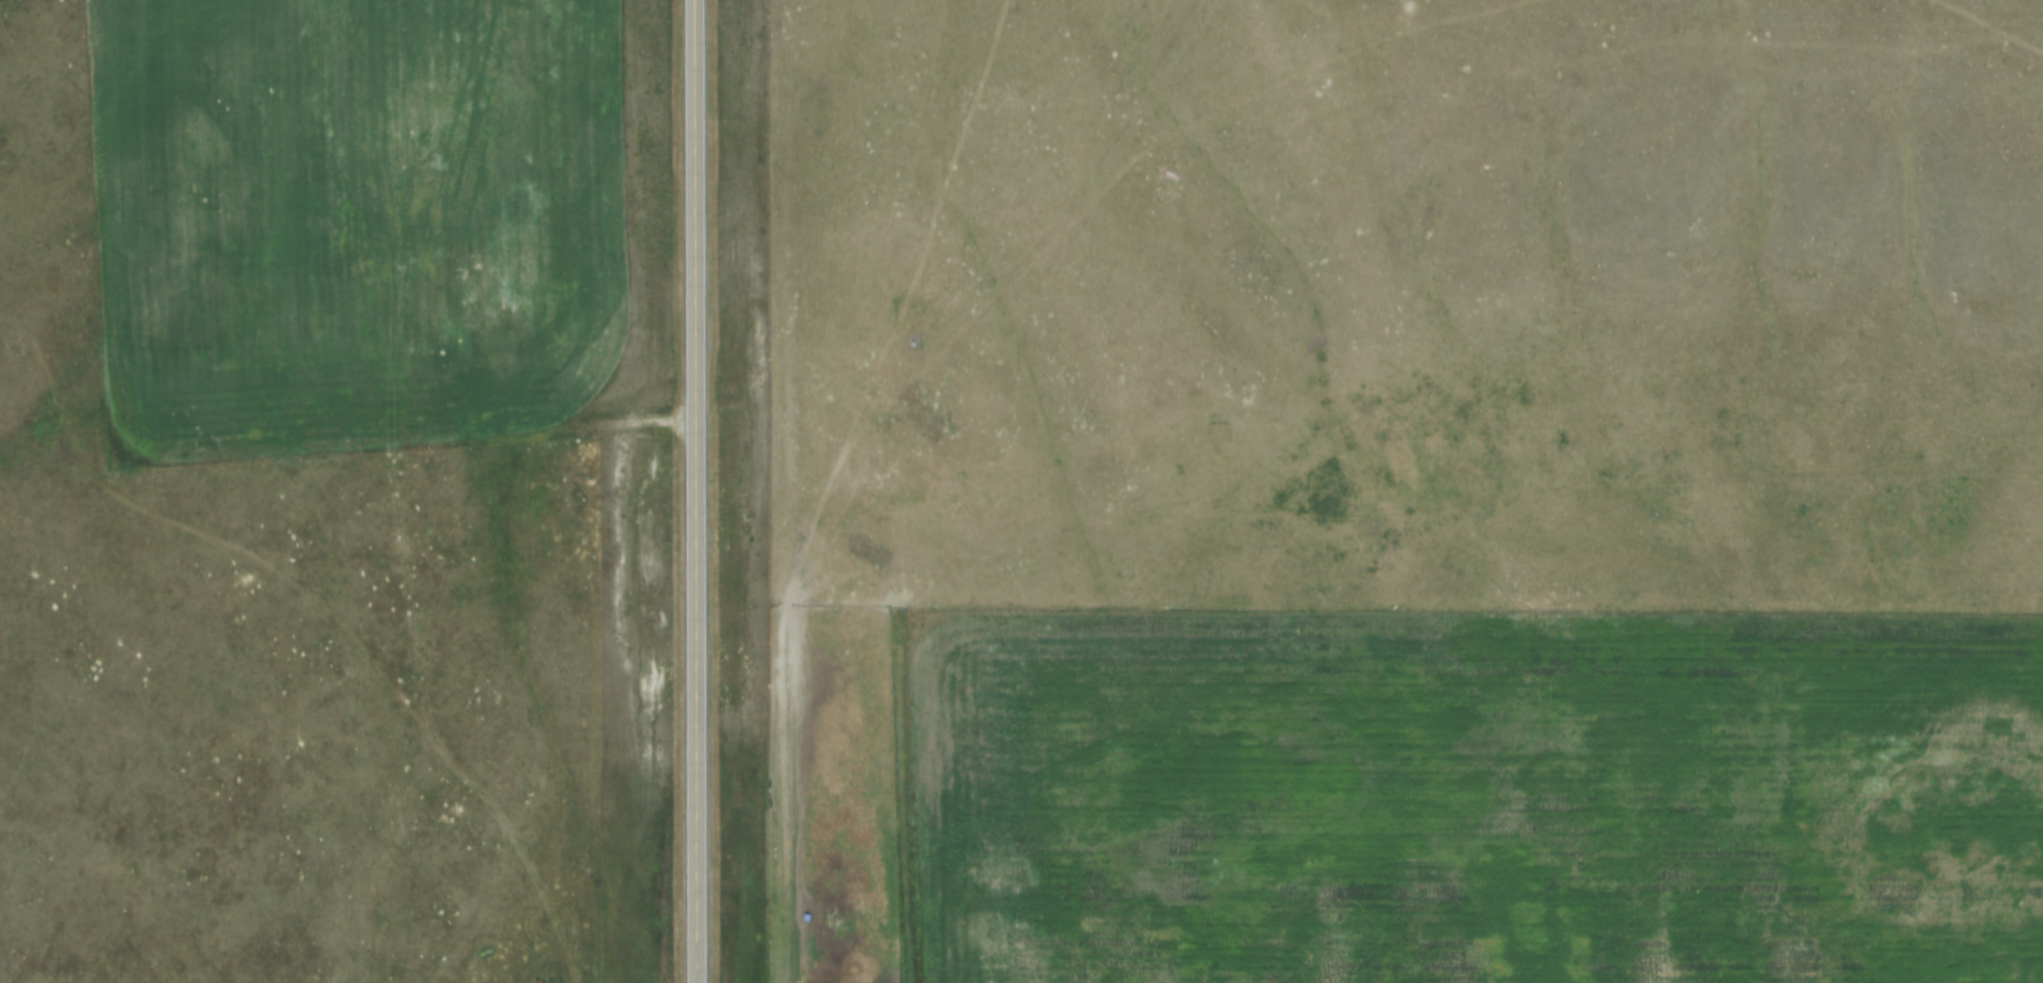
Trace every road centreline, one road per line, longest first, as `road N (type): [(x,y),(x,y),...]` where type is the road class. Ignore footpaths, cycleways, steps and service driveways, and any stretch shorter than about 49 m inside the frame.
road 1 (secondary): [(700,982),(695,0)]

